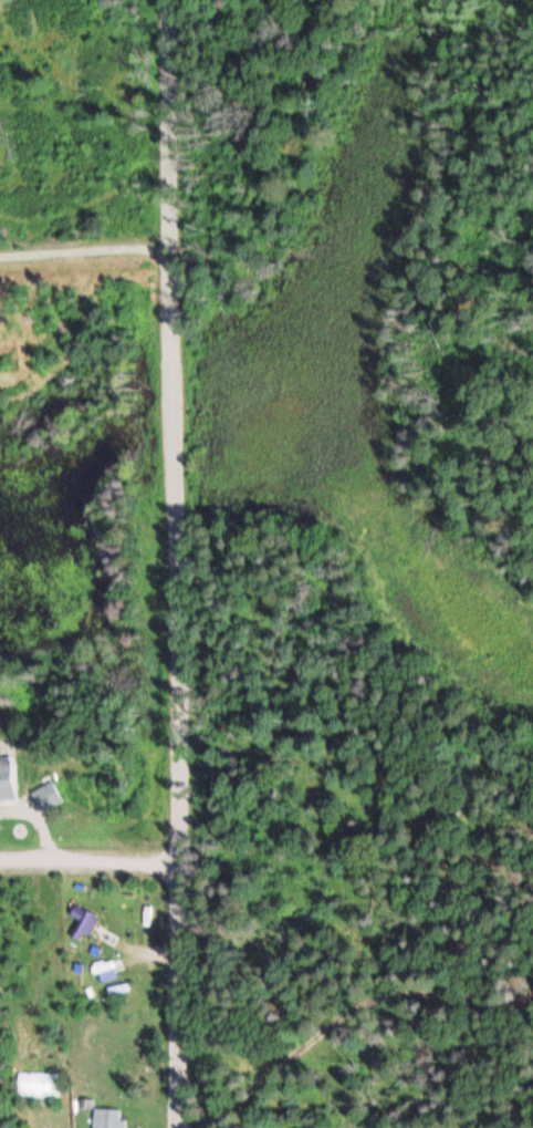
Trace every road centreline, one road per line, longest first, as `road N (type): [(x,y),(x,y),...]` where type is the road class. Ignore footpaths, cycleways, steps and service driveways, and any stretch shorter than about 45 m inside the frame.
road 1 (tertiary): [(177,1127),(174,0)]
road 2 (track): [(532,991),(521,1003),(384,994),(198,1127)]
road 3 (residential): [(0,865),(181,860)]
road 4 (track): [(173,239),(0,241)]

